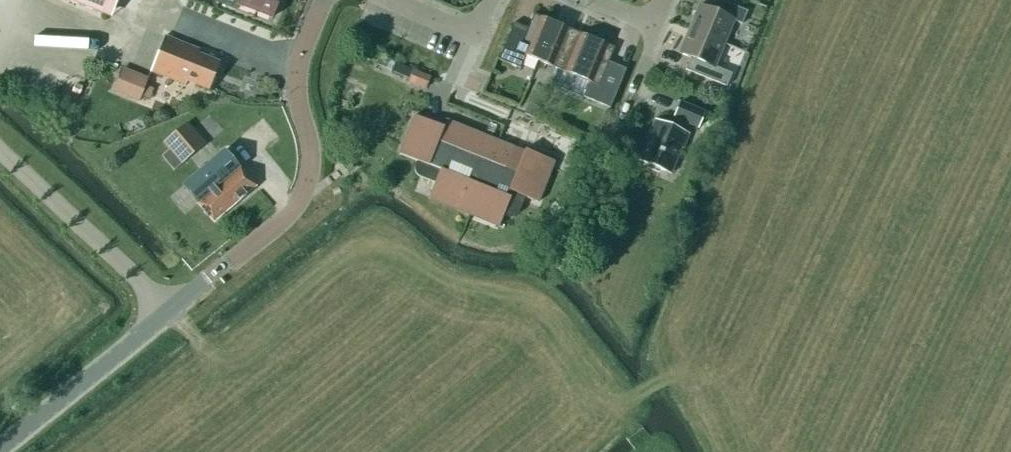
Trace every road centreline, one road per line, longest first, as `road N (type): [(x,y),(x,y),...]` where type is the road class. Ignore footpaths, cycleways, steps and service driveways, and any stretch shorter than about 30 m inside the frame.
road 1 (tertiary): [(0,451),(298,203),(309,163),(297,73),(324,0)]
road 2 (residential): [(493,0),(478,36),(390,0)]

